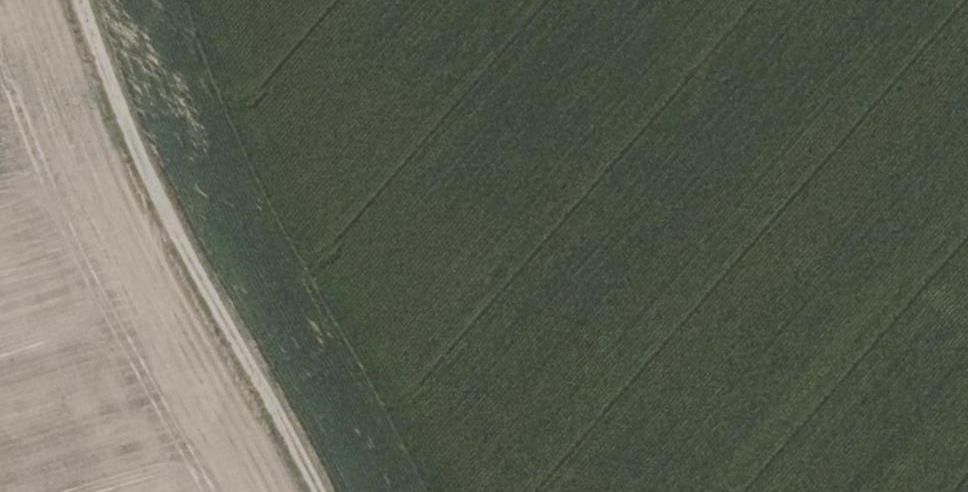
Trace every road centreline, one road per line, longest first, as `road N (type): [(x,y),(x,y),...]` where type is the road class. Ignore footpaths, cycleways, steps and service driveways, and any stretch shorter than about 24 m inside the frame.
road 1 (track): [(315,491),(140,167),(80,0)]

